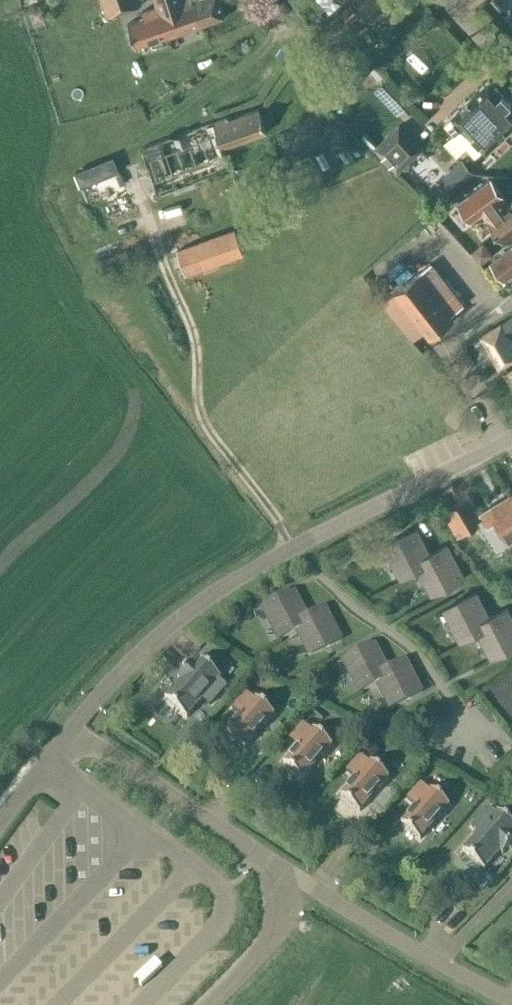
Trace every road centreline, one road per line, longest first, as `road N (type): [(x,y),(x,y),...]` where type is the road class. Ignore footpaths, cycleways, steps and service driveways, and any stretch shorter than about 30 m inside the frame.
road 1 (residential): [(511,437),(231,585),(178,621),(74,723)]
road 2 (residential): [(511,1004),(217,831),(74,723)]
road 3 (unclassified): [(0,820),(74,723)]

